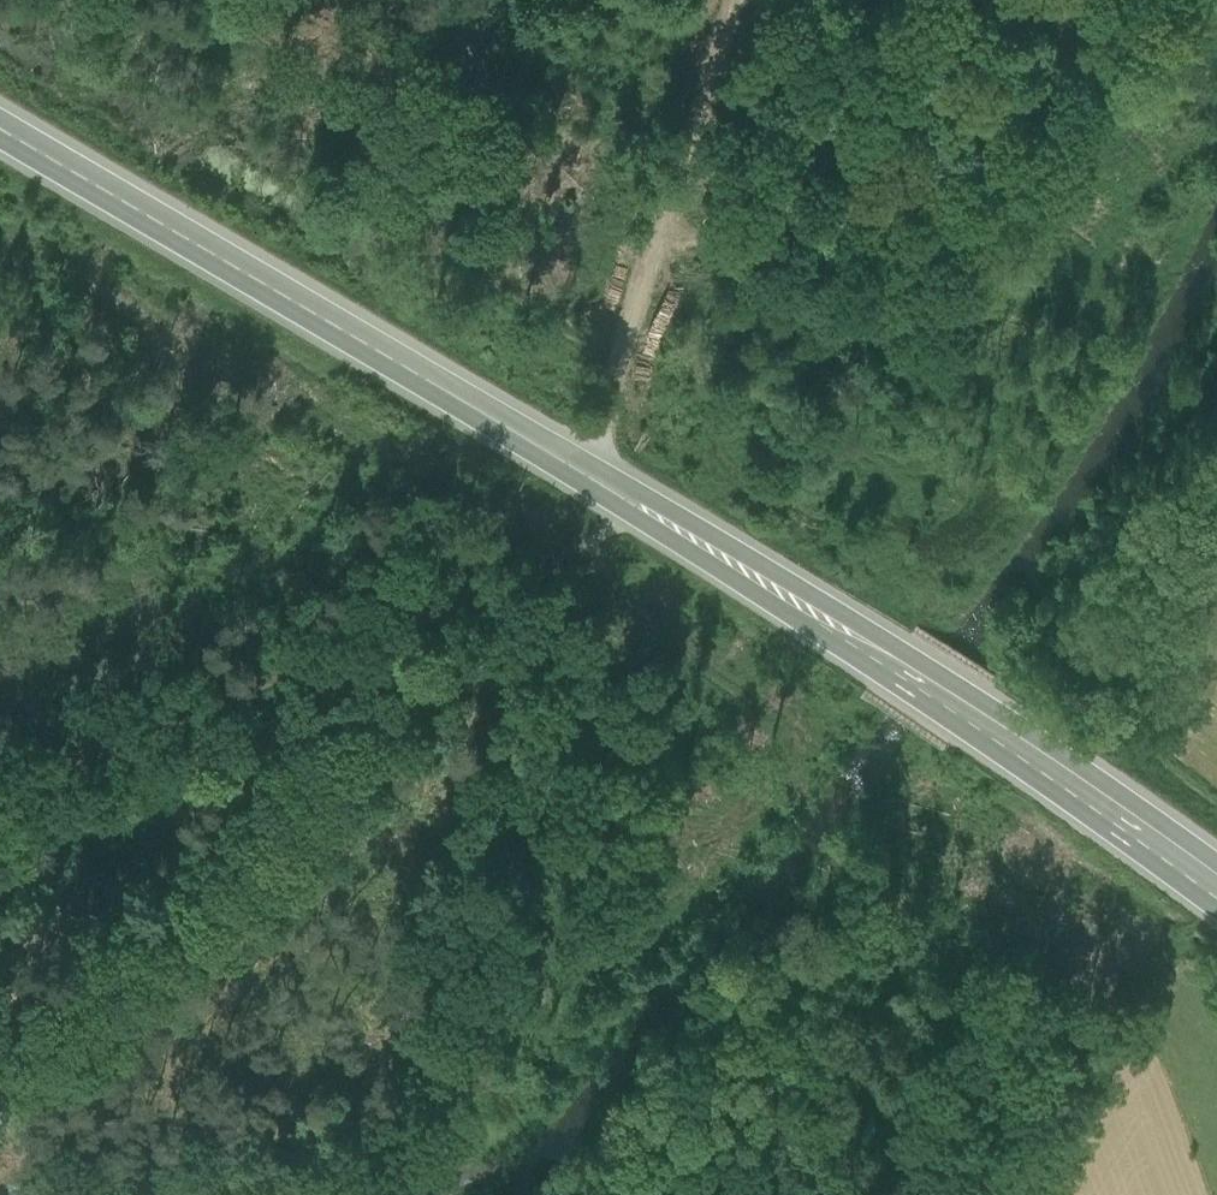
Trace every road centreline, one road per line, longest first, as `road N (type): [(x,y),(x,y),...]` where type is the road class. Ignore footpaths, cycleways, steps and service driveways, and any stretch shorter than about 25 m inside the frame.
road 1 (secondary): [(0,127),(741,566),(982,718),(1216,884)]
road 2 (track): [(729,0),(585,473)]

